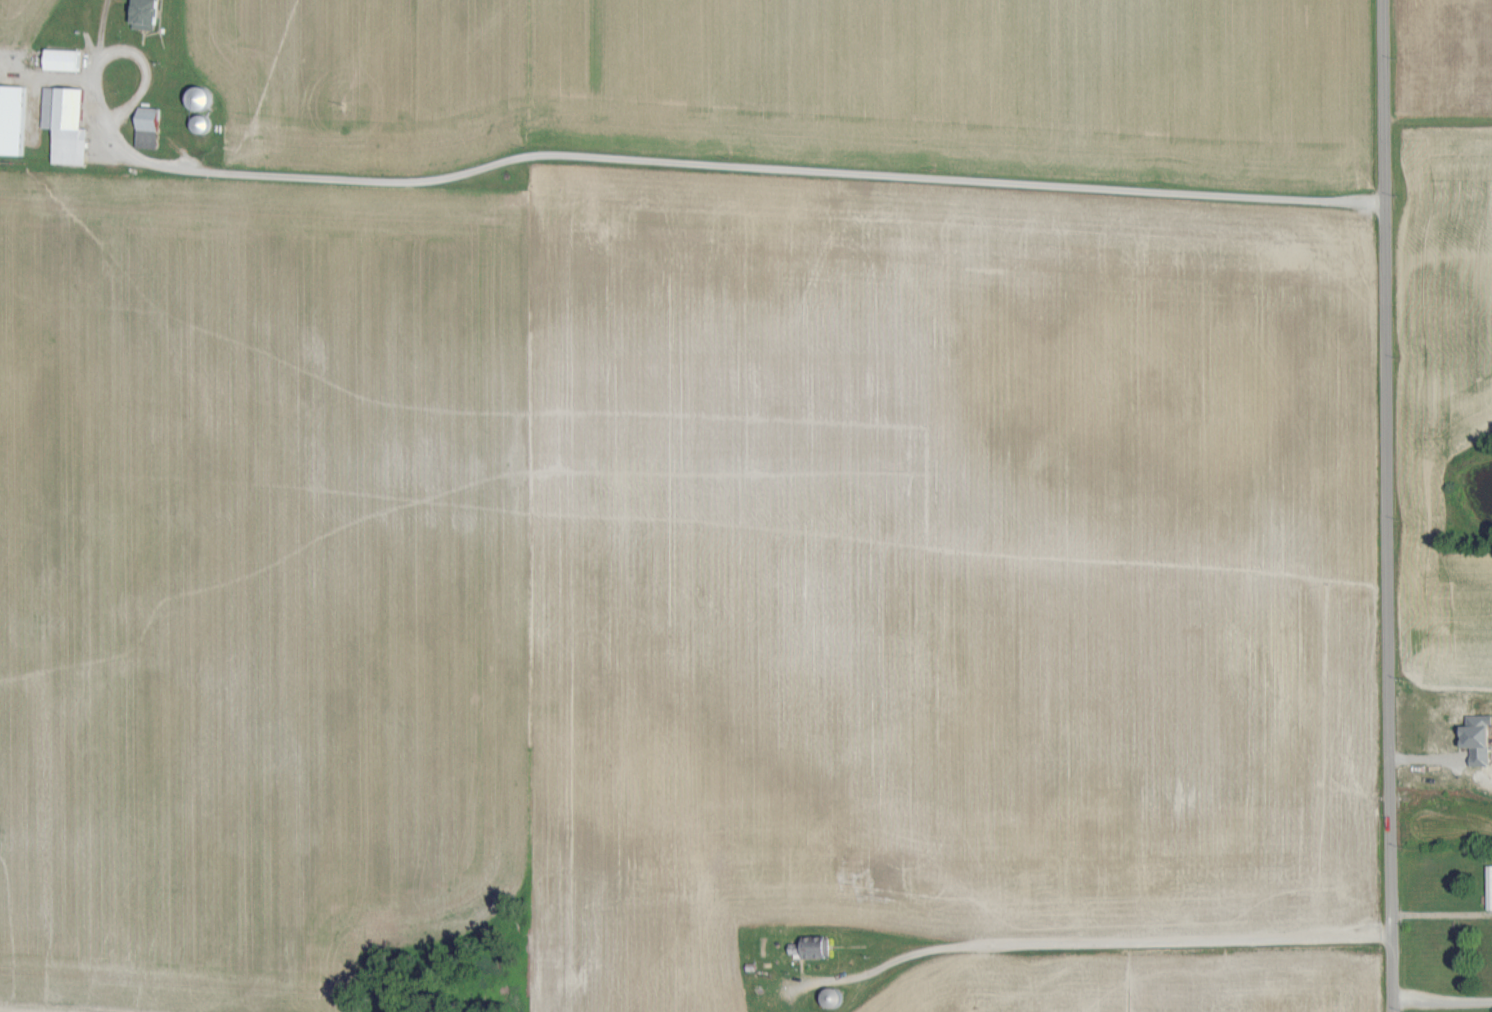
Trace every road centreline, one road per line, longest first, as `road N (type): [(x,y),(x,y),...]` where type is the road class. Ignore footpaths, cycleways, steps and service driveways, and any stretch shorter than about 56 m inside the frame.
road 1 (tertiary): [(1383,0),(1389,1011)]

